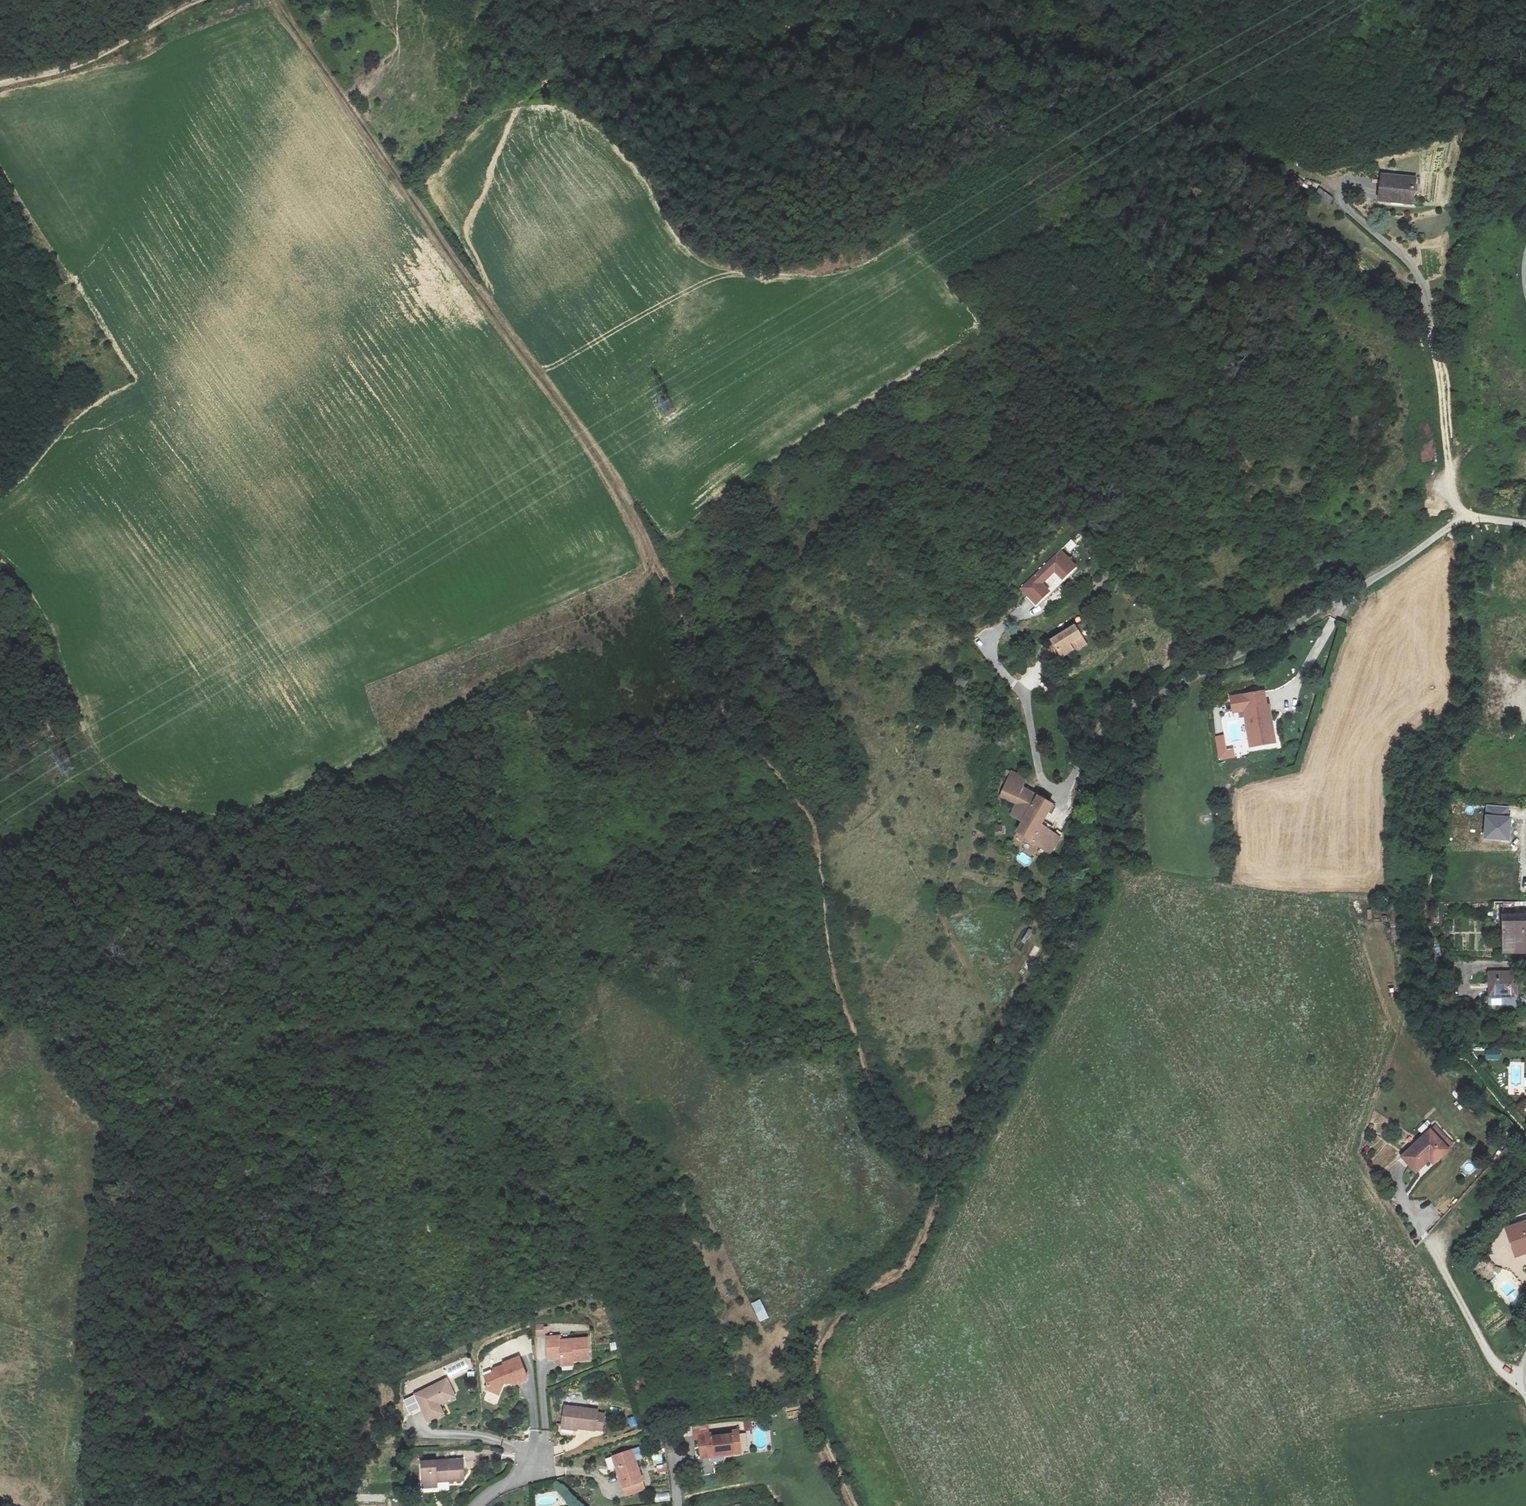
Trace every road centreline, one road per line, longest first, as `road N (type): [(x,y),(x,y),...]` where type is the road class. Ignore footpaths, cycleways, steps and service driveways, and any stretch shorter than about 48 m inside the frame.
road 1 (residential): [(1525,523),(1473,517),(1454,524),(1285,632),(1132,708),(1108,725),(1062,787),(1045,785),(1039,770),(1025,692)]
road 2 (track): [(1340,193),(1283,164),(1214,85),(1216,45),(1239,0)]
road 3 (track): [(0,84),(84,62),(196,0)]

